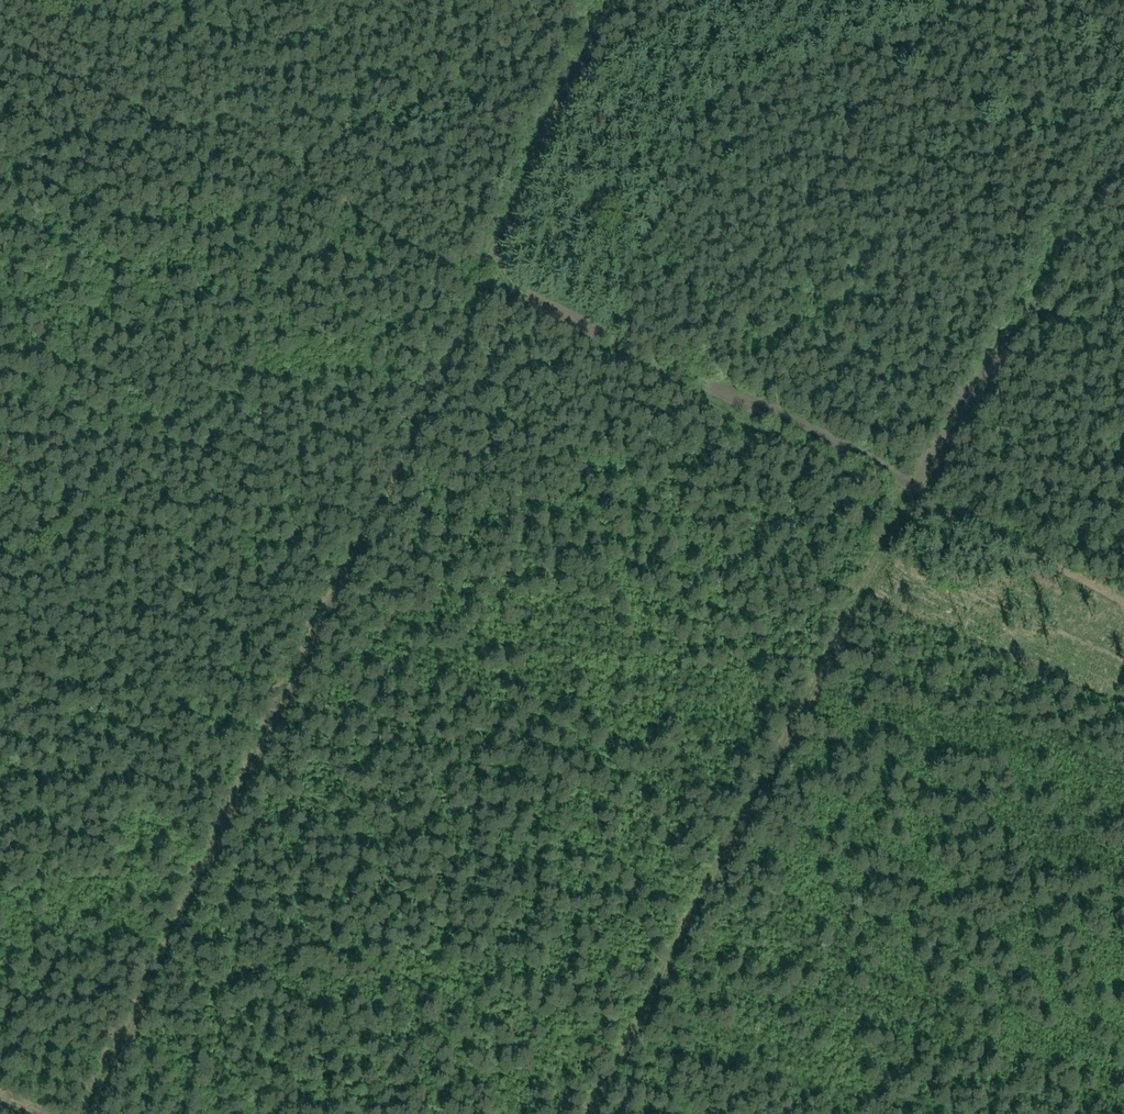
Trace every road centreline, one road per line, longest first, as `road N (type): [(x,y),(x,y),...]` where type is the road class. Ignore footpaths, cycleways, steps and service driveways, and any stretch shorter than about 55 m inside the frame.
road 1 (track): [(0,26),(1123,606)]
road 2 (track): [(91,1113),(480,271)]
road 3 (track): [(590,1113),(913,498)]

